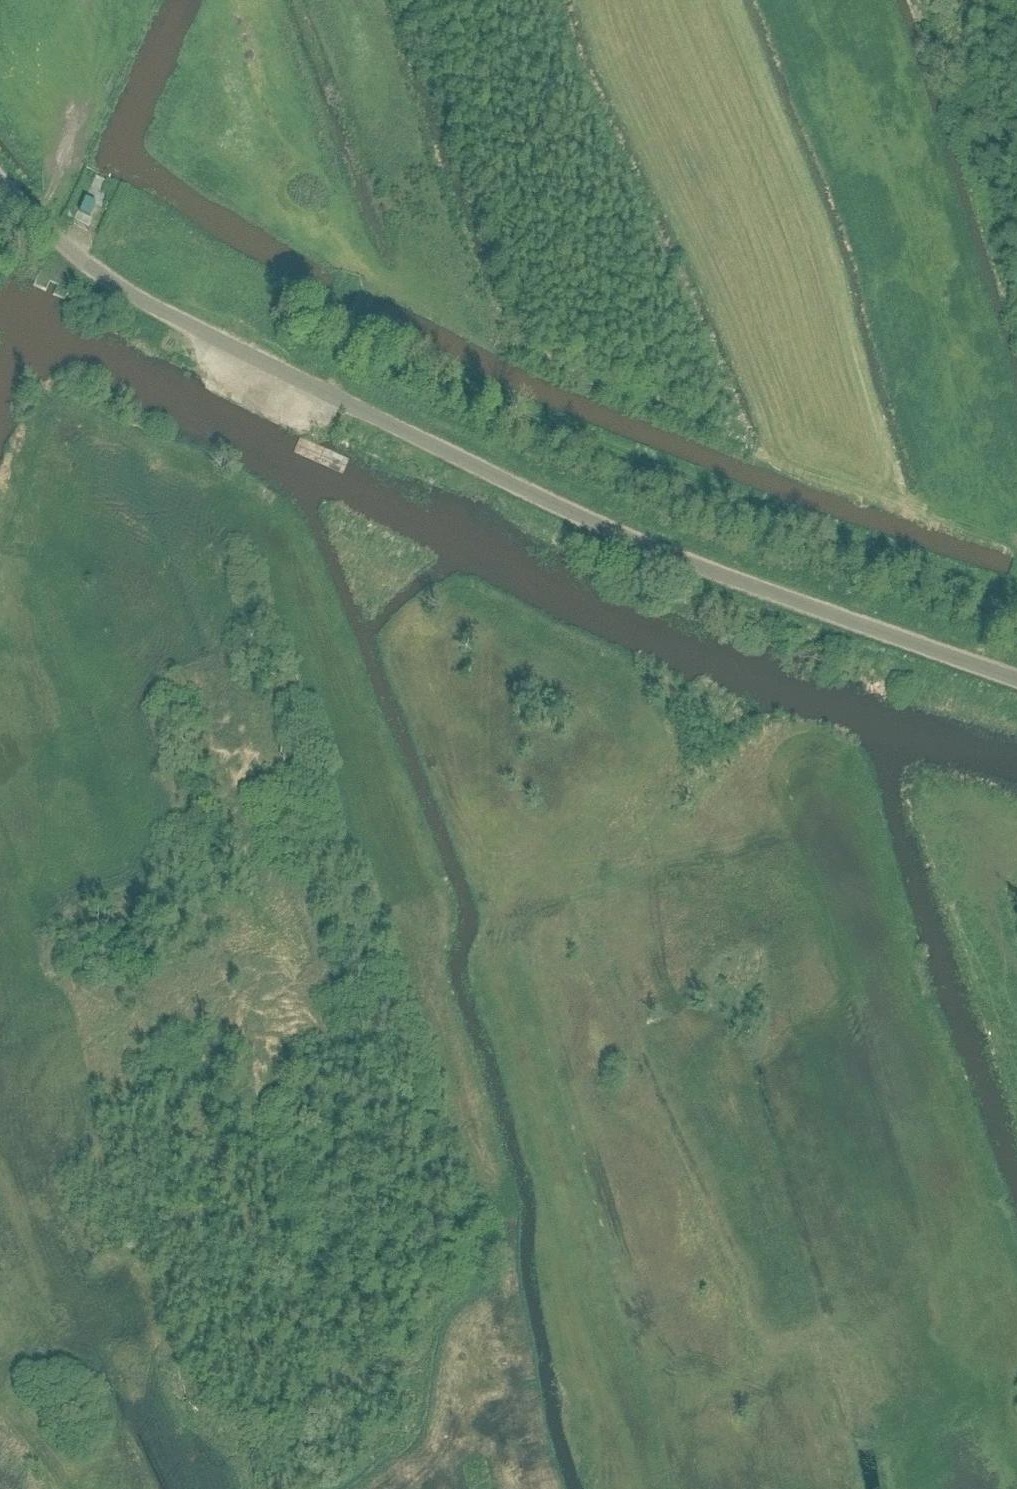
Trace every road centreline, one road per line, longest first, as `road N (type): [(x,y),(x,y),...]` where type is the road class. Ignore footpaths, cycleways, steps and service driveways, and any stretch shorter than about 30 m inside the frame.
road 1 (unclassified): [(1016,681),(719,575),(416,439),(121,289),(0,183)]

